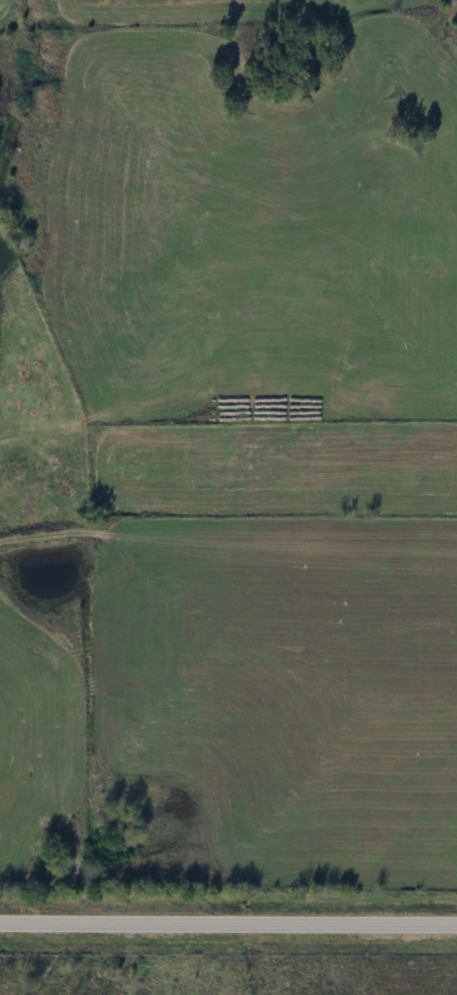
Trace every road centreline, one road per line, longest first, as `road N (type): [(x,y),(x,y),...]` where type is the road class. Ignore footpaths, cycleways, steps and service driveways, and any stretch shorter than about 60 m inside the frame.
road 1 (secondary): [(456,921),(0,923)]

